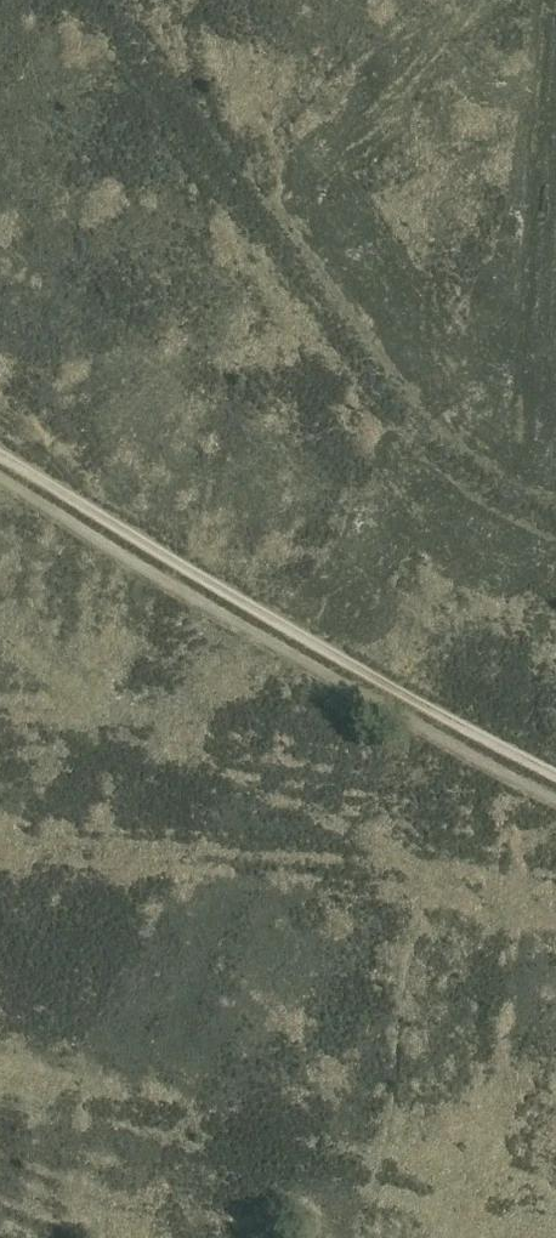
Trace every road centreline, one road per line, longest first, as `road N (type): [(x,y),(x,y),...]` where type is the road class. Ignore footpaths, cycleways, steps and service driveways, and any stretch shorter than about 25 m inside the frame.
road 1 (track): [(0,451),(338,655),(555,774)]
road 2 (track): [(555,800),(284,653),(0,478)]

